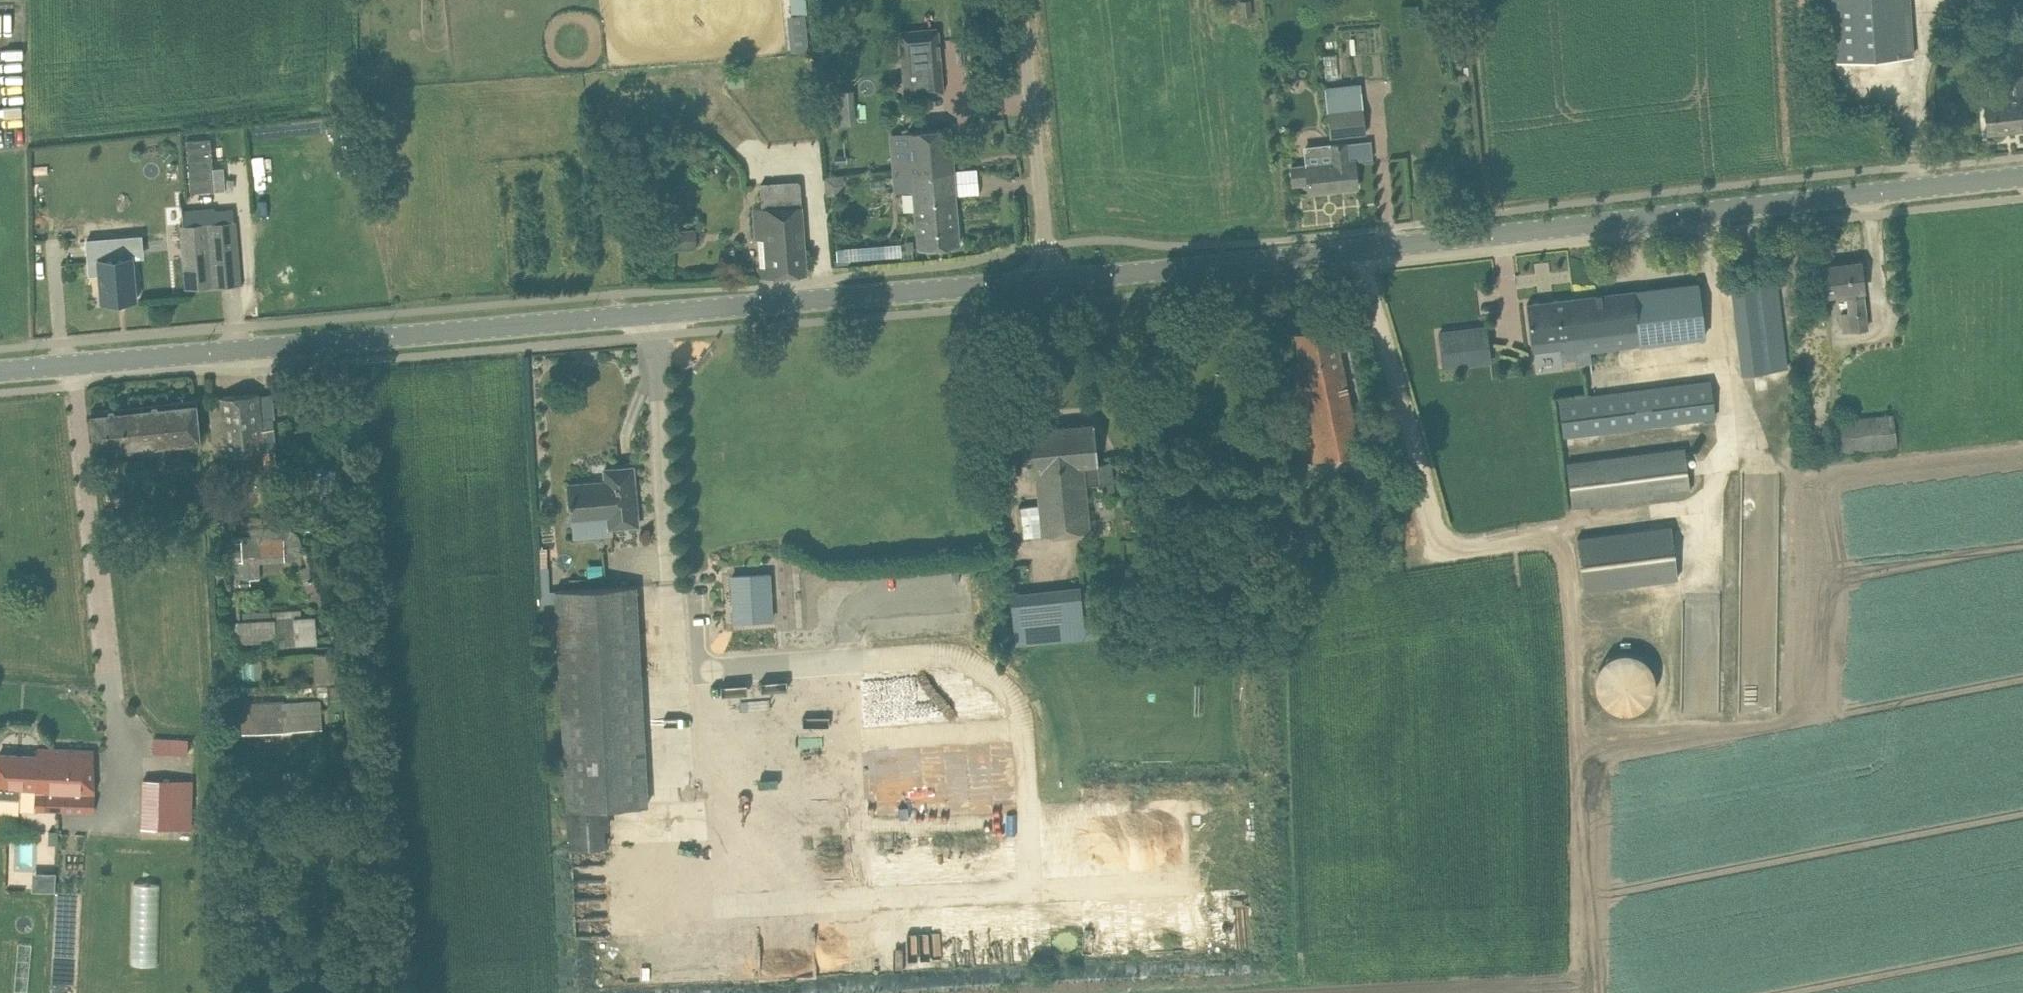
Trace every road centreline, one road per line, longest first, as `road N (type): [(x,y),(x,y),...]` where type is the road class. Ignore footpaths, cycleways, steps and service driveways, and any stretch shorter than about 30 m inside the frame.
road 1 (tertiary): [(1049,277),(0,370)]
road 2 (tertiary): [(2022,176),(1049,277)]
road 3 (track): [(1580,992),(1584,703)]
road 4 (unclassified): [(1049,277),(1023,0)]

